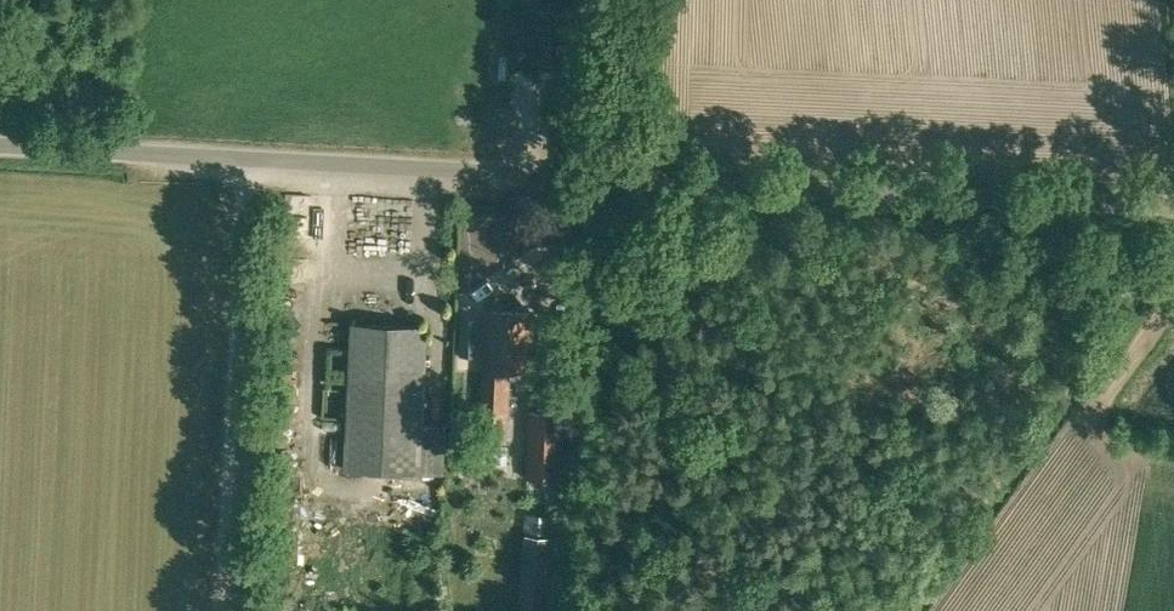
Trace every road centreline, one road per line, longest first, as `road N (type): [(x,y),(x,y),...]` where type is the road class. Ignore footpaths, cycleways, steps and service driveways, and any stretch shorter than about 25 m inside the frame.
road 1 (unclassified): [(1173,208),(431,179),(0,150)]
road 2 (track): [(1080,423),(1173,300)]

